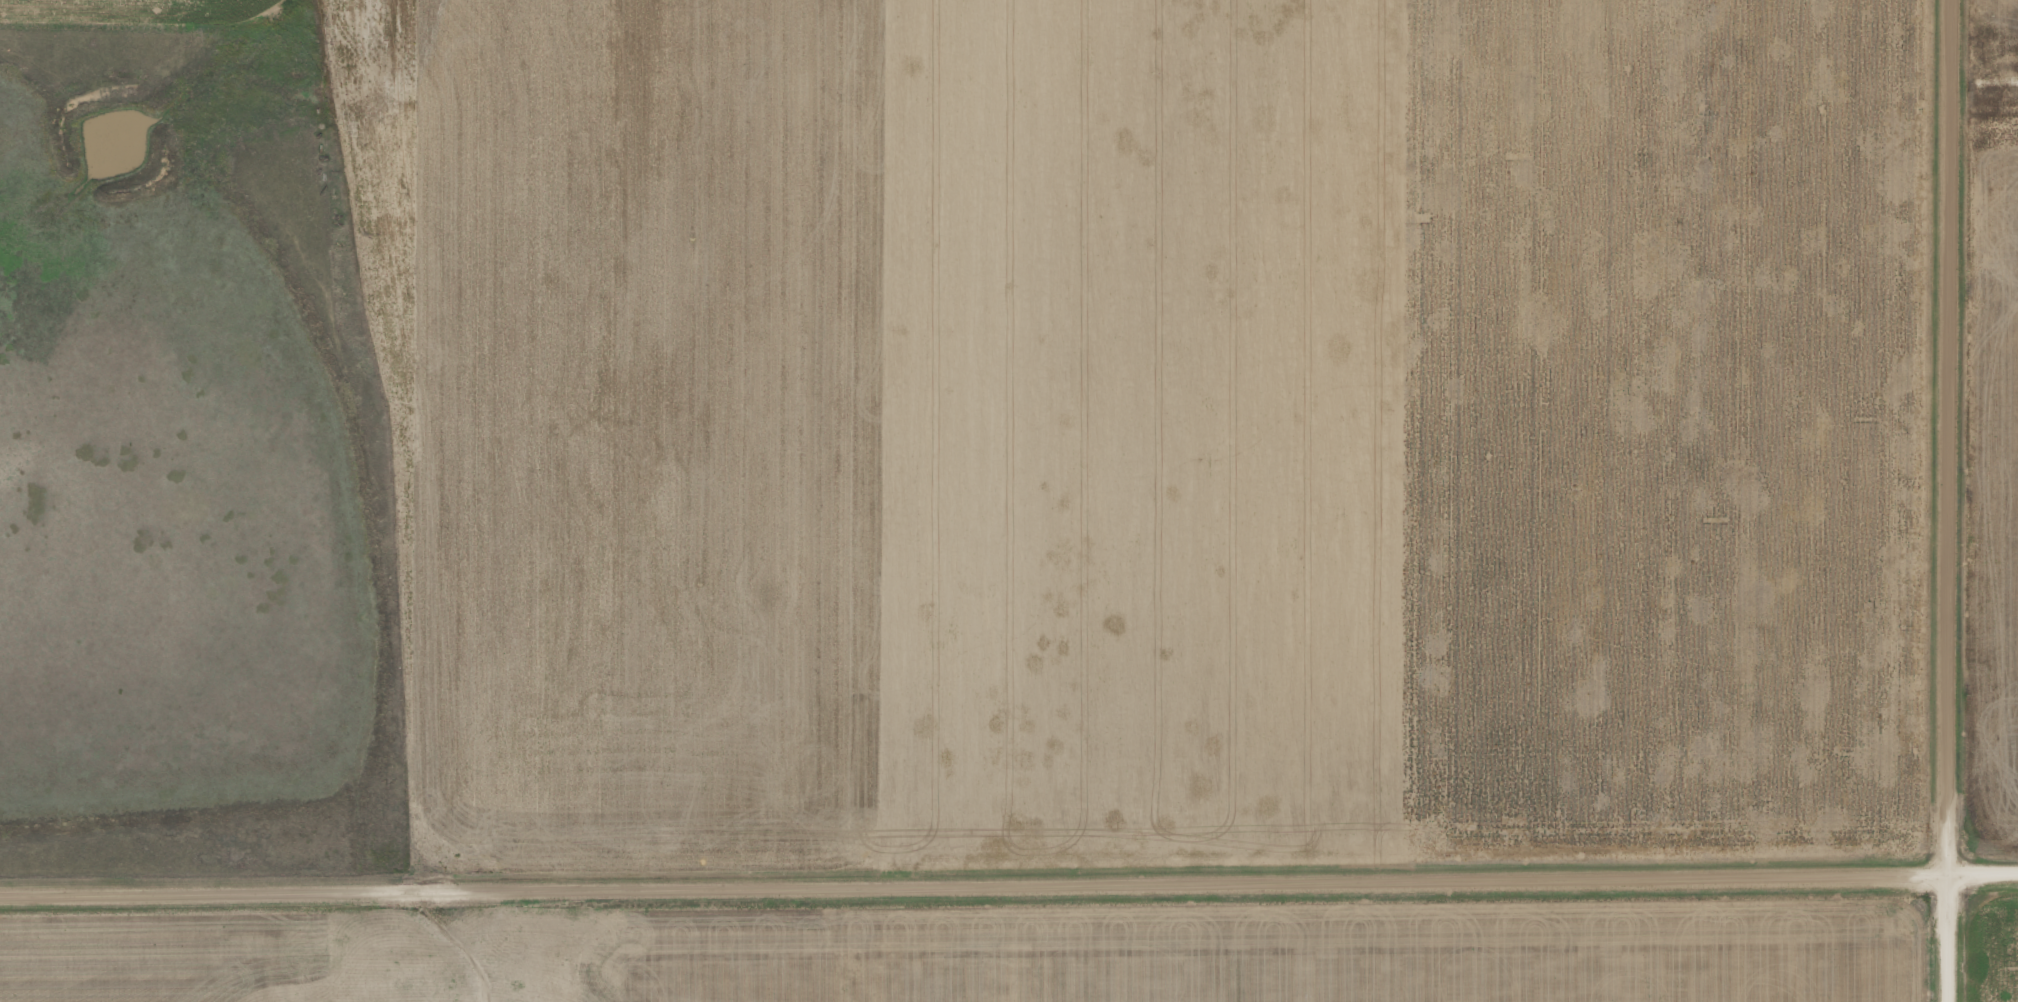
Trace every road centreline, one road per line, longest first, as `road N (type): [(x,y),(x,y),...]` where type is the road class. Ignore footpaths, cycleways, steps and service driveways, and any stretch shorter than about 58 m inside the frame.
road 1 (residential): [(0,892),(2017,872)]
road 2 (residential): [(1947,1001),(1950,0)]

